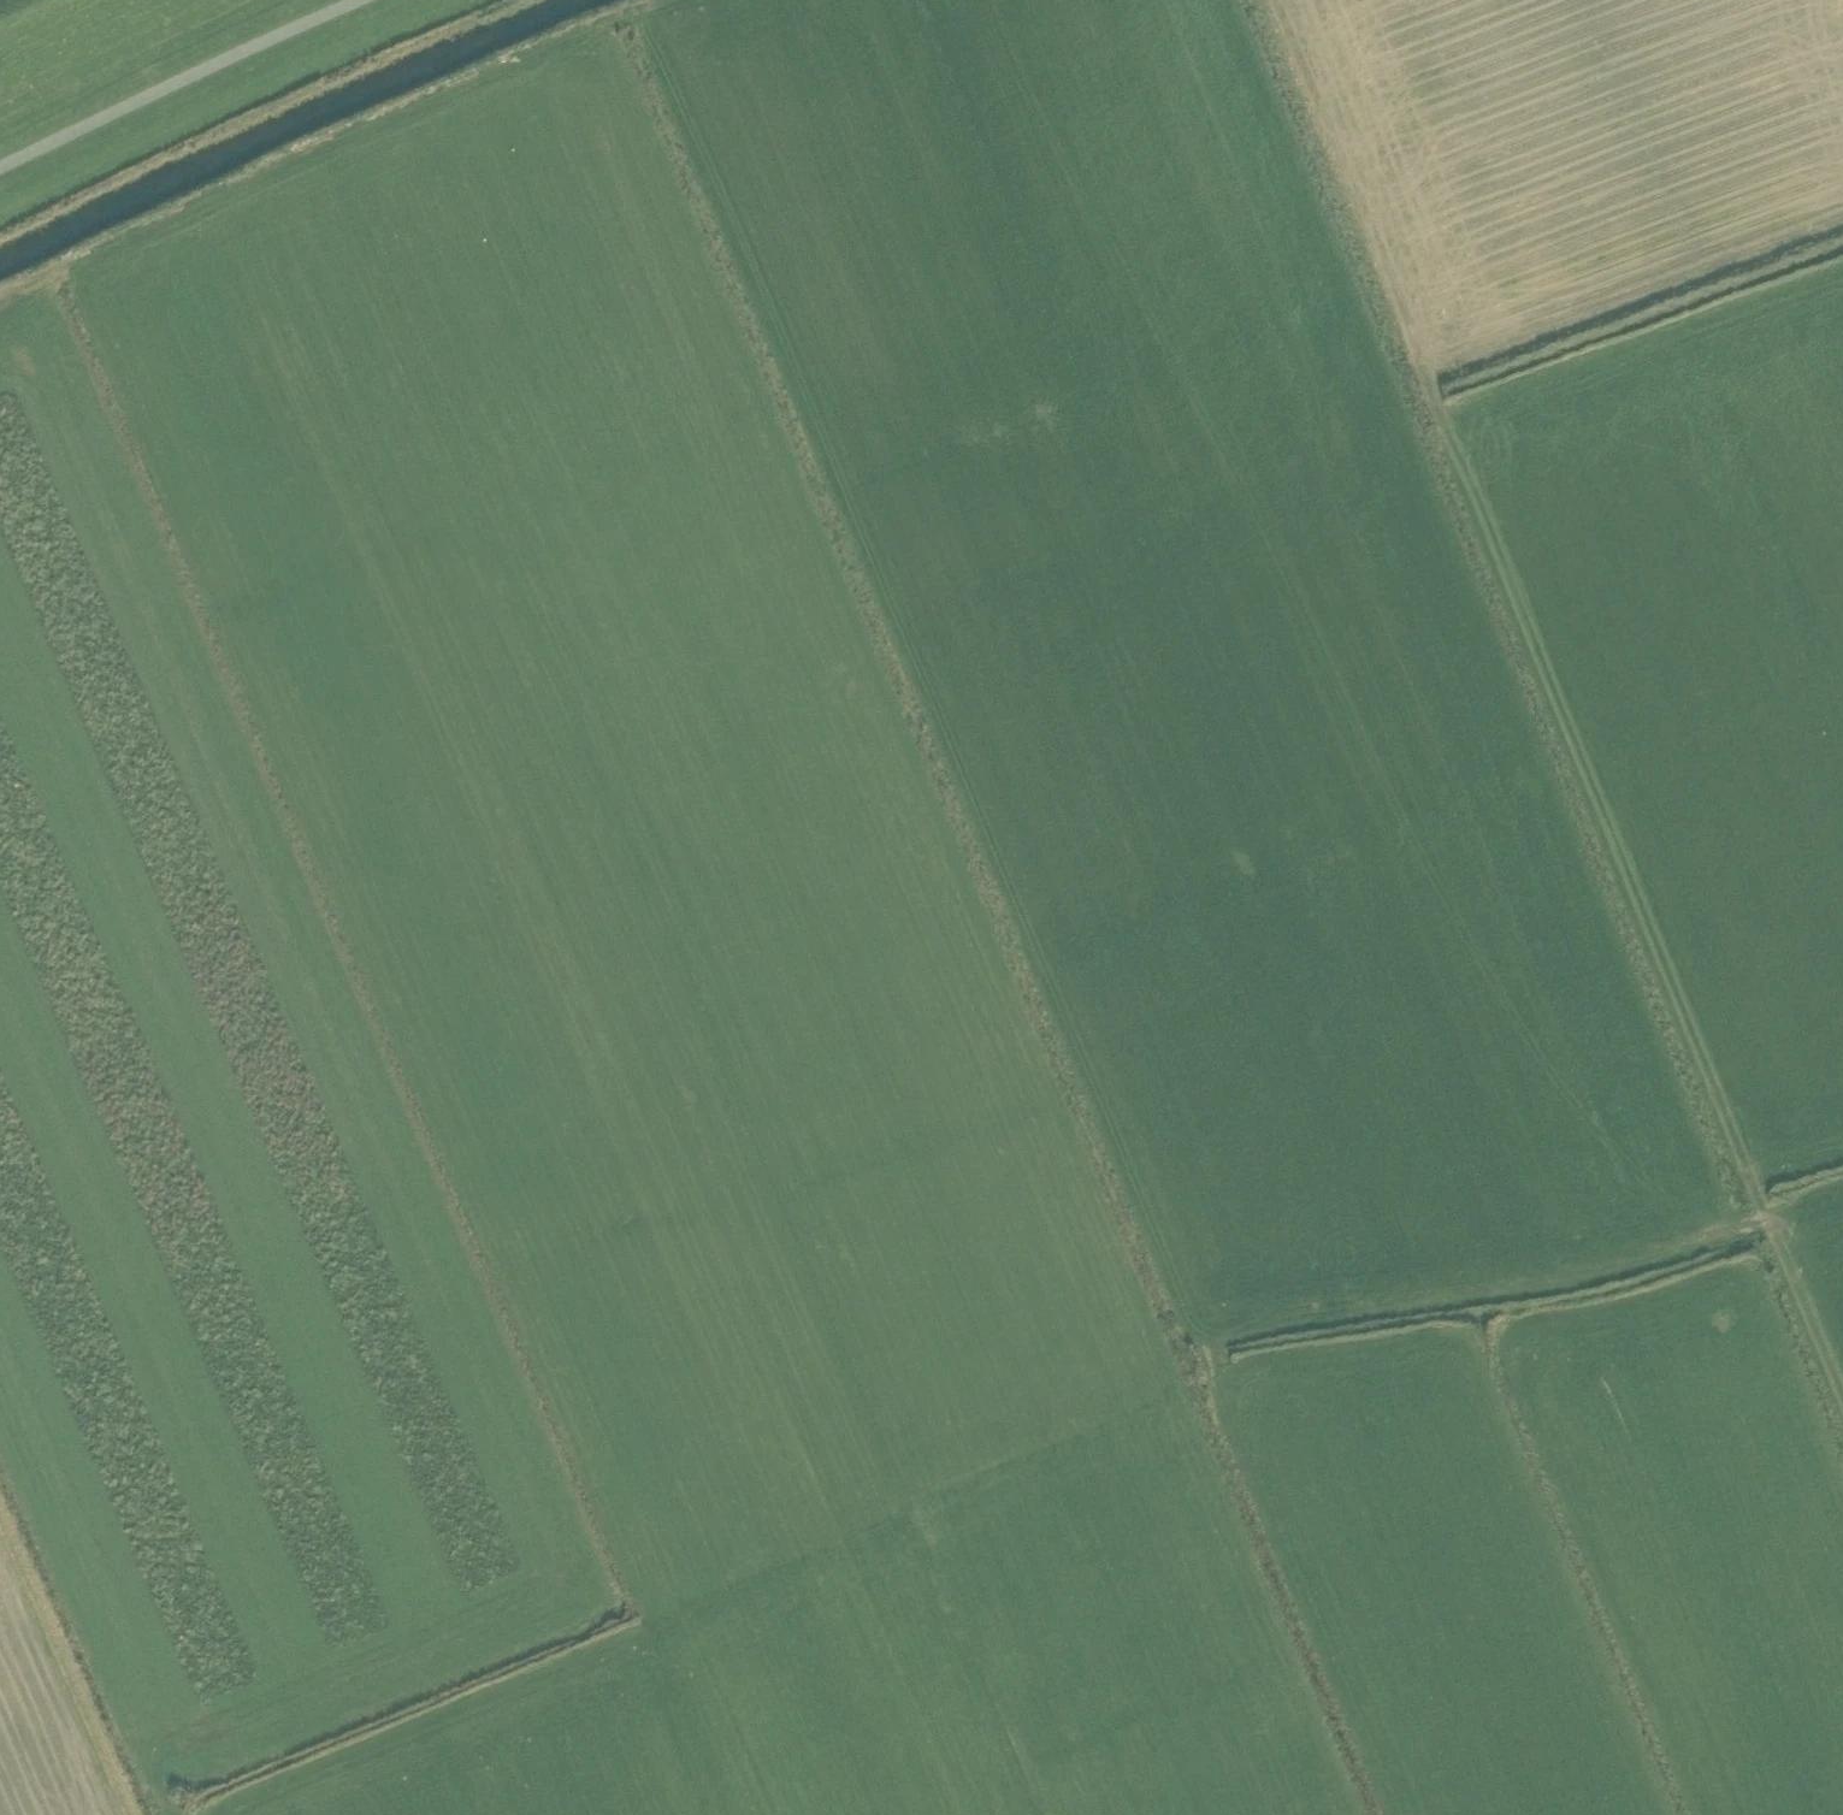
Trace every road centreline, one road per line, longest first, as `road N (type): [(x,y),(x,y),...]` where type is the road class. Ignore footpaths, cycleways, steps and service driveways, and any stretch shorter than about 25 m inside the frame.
road 1 (track): [(1842,1396),(1753,1180)]

